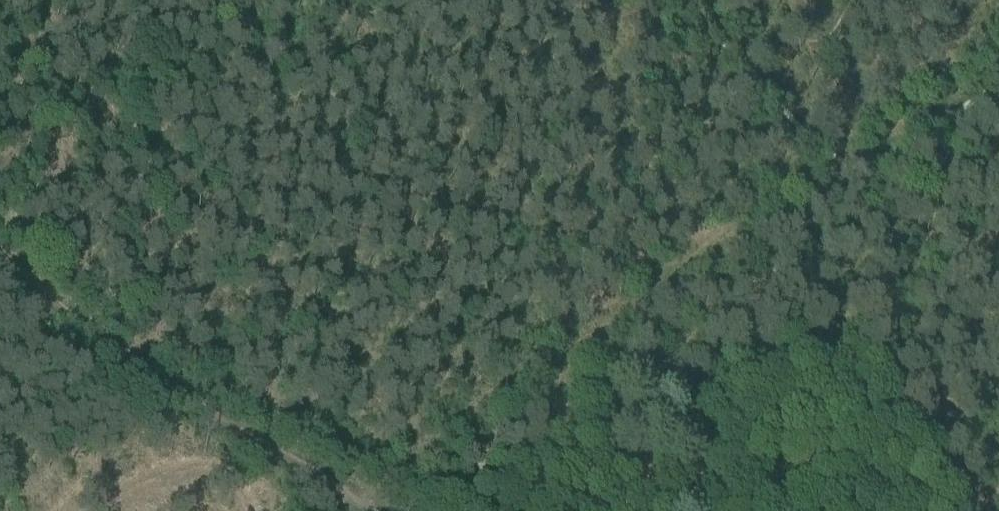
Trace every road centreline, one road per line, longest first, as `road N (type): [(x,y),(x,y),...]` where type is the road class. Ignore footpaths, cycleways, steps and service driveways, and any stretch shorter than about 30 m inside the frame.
road 1 (track): [(362,510),(404,466),(770,211)]
road 2 (track): [(359,510),(0,270)]
road 3 (track): [(869,148),(998,65)]

